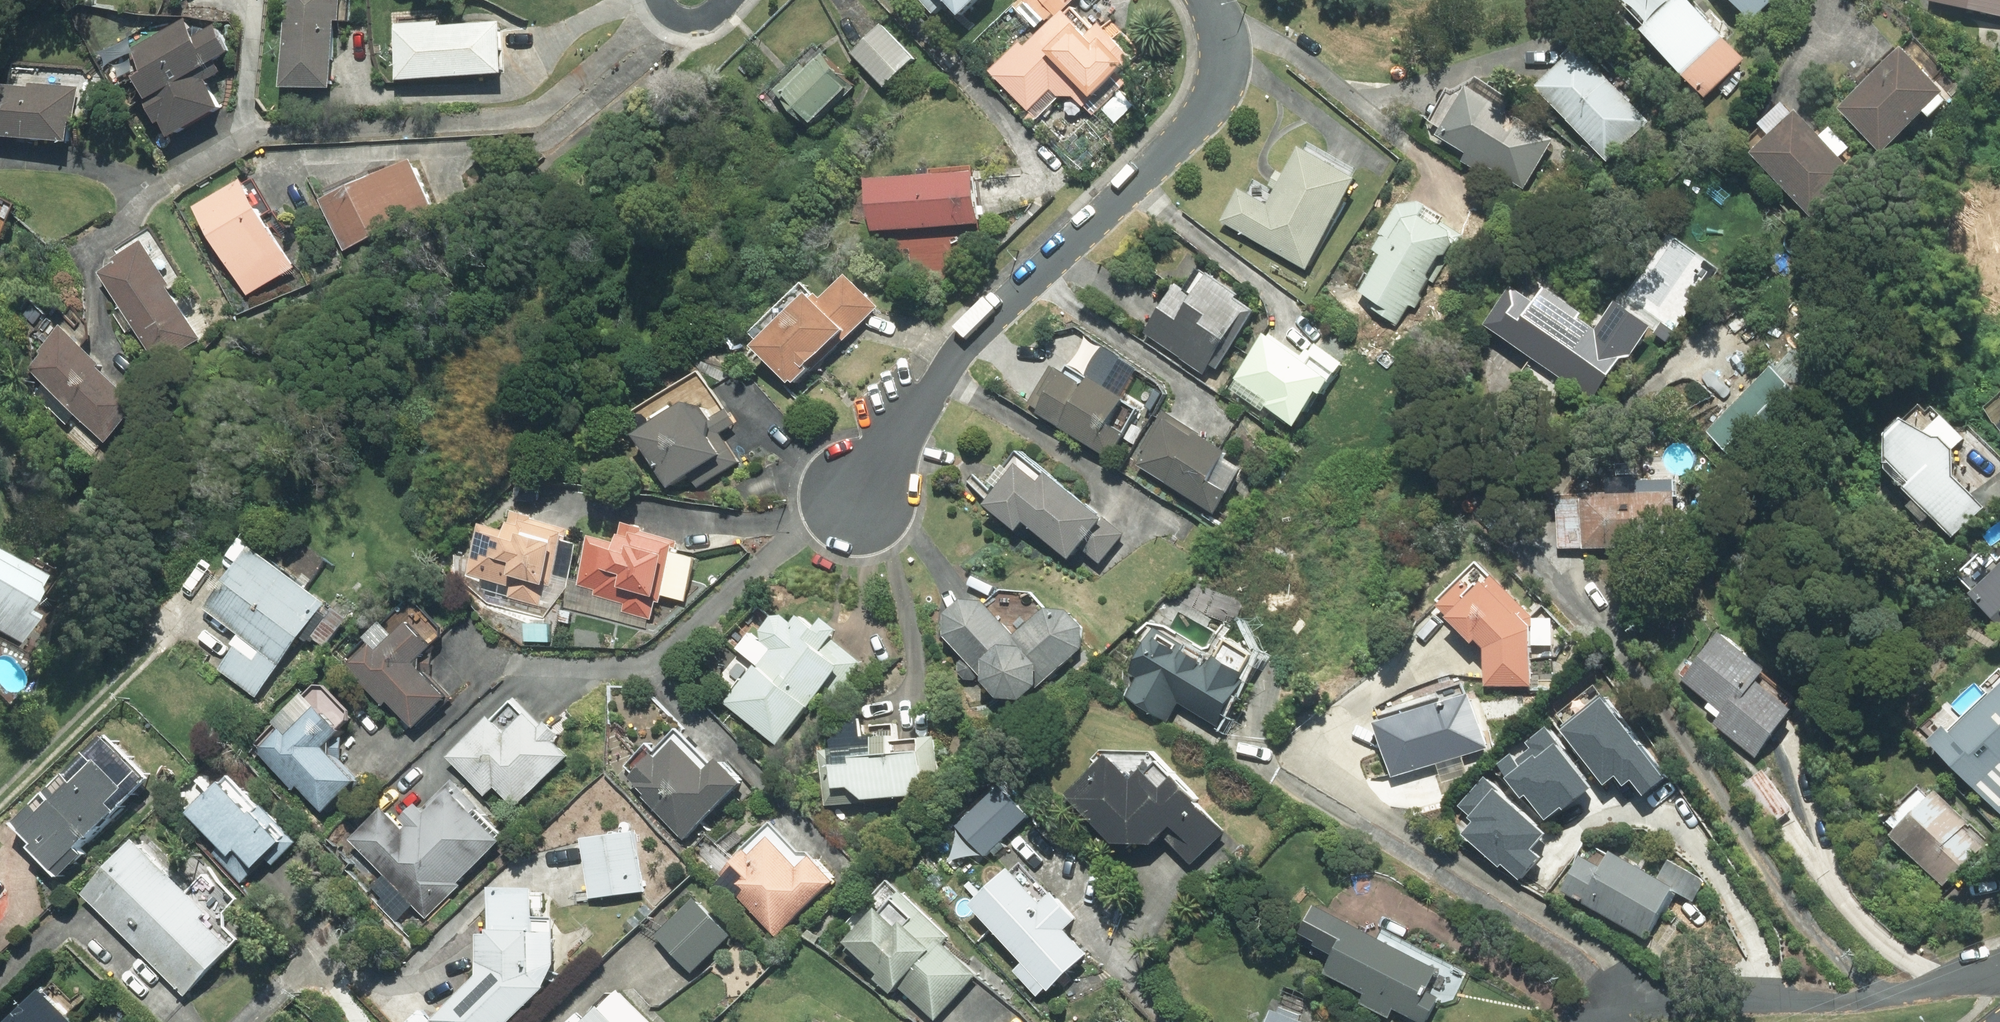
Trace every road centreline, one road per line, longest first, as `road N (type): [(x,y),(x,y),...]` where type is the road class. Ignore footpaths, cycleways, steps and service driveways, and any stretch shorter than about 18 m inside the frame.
road 1 (residential): [(851,505),(963,346),(1197,119),(1223,62),(1206,0)]

